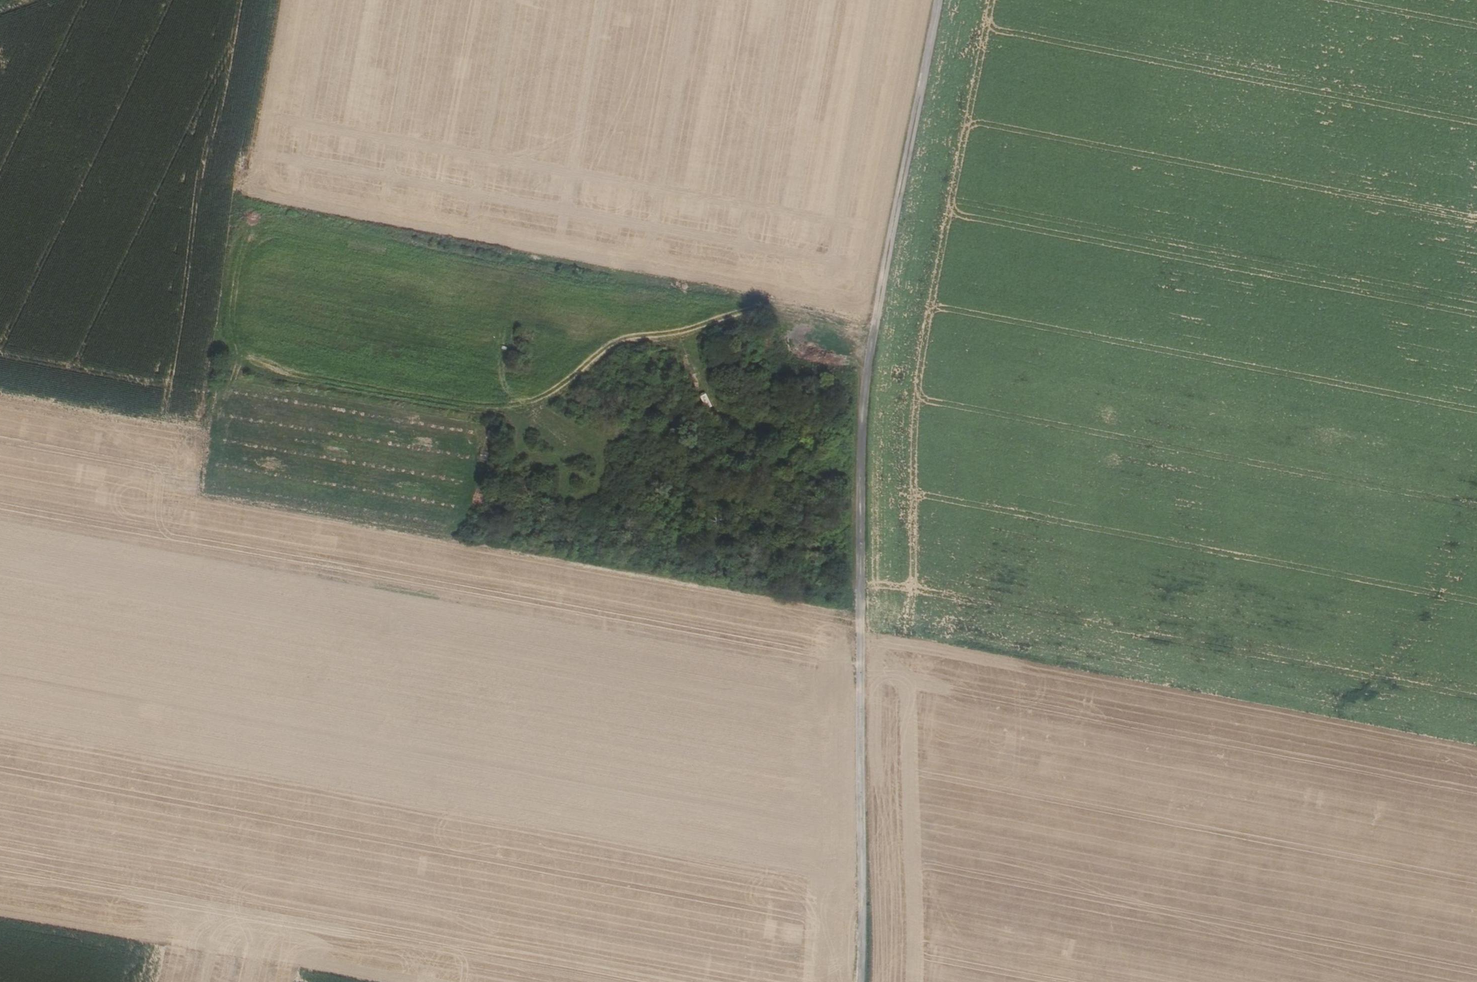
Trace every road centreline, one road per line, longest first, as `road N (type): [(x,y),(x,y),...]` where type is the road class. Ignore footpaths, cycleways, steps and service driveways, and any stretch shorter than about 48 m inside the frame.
road 1 (track): [(938,0),(898,196),(883,342),(869,981)]

